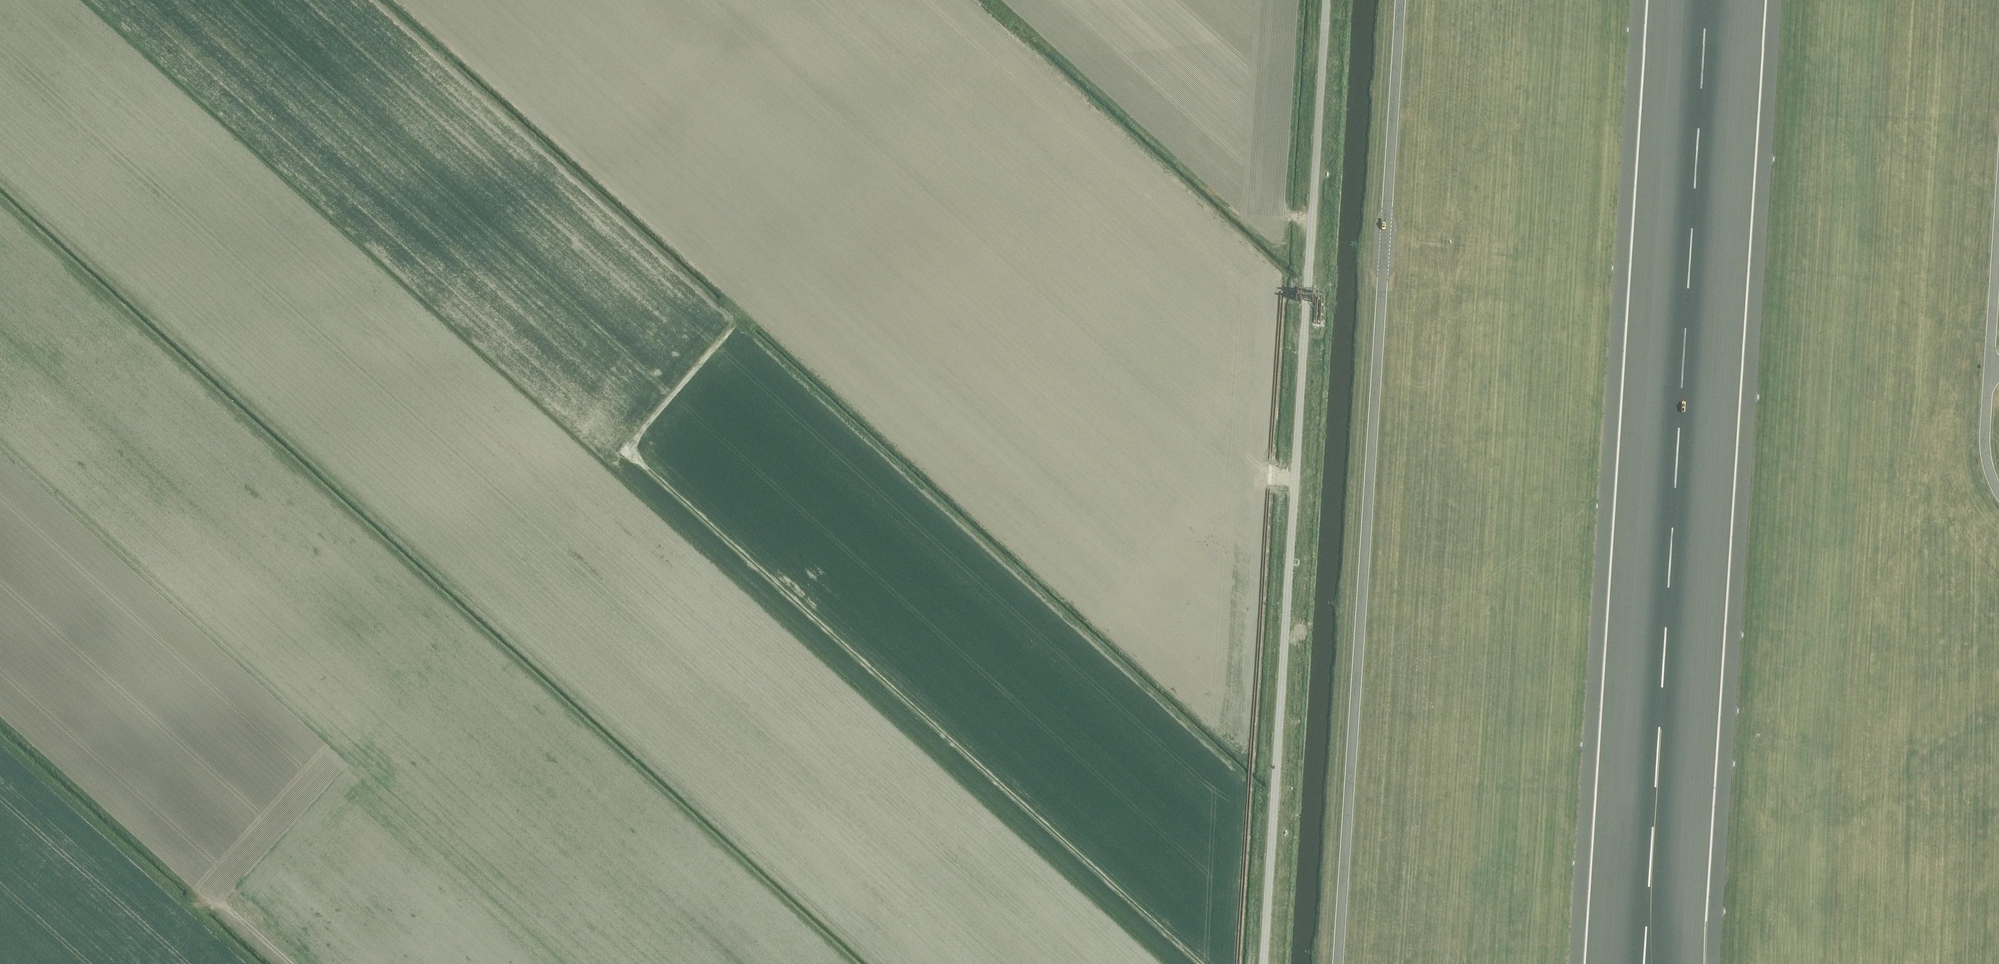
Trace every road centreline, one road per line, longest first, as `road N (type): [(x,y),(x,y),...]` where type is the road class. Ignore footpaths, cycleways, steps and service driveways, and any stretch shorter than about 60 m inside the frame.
road 1 (track): [(1202,963),(633,453)]

